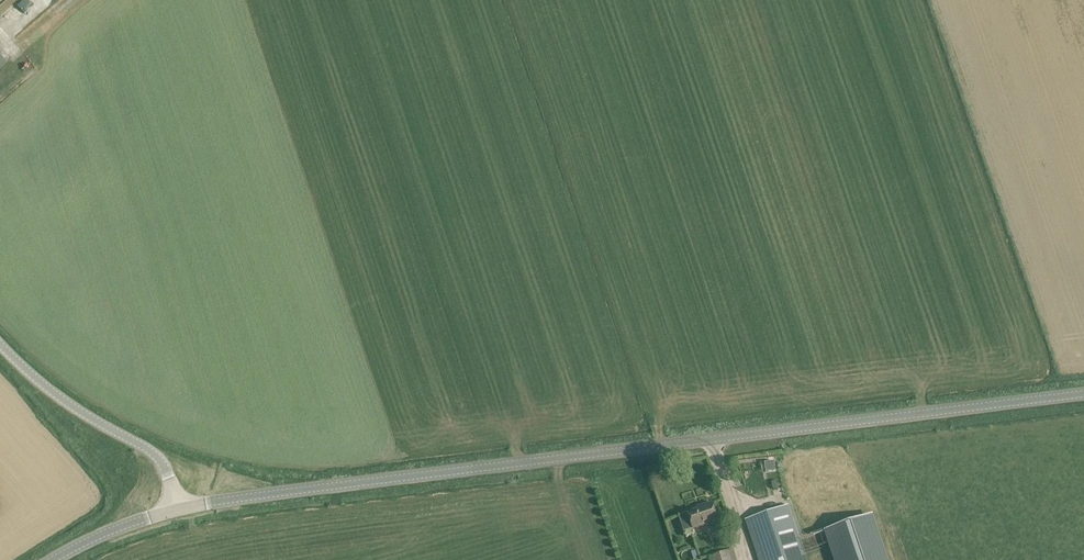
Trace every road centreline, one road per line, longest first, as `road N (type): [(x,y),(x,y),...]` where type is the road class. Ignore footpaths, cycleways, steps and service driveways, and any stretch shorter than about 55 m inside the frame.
road 1 (tertiary): [(180,510),(1083,394)]
road 2 (unclassified): [(180,510),(163,458),(144,438),(100,421),(0,344)]
road 3 (tertiary): [(53,559),(180,510)]

